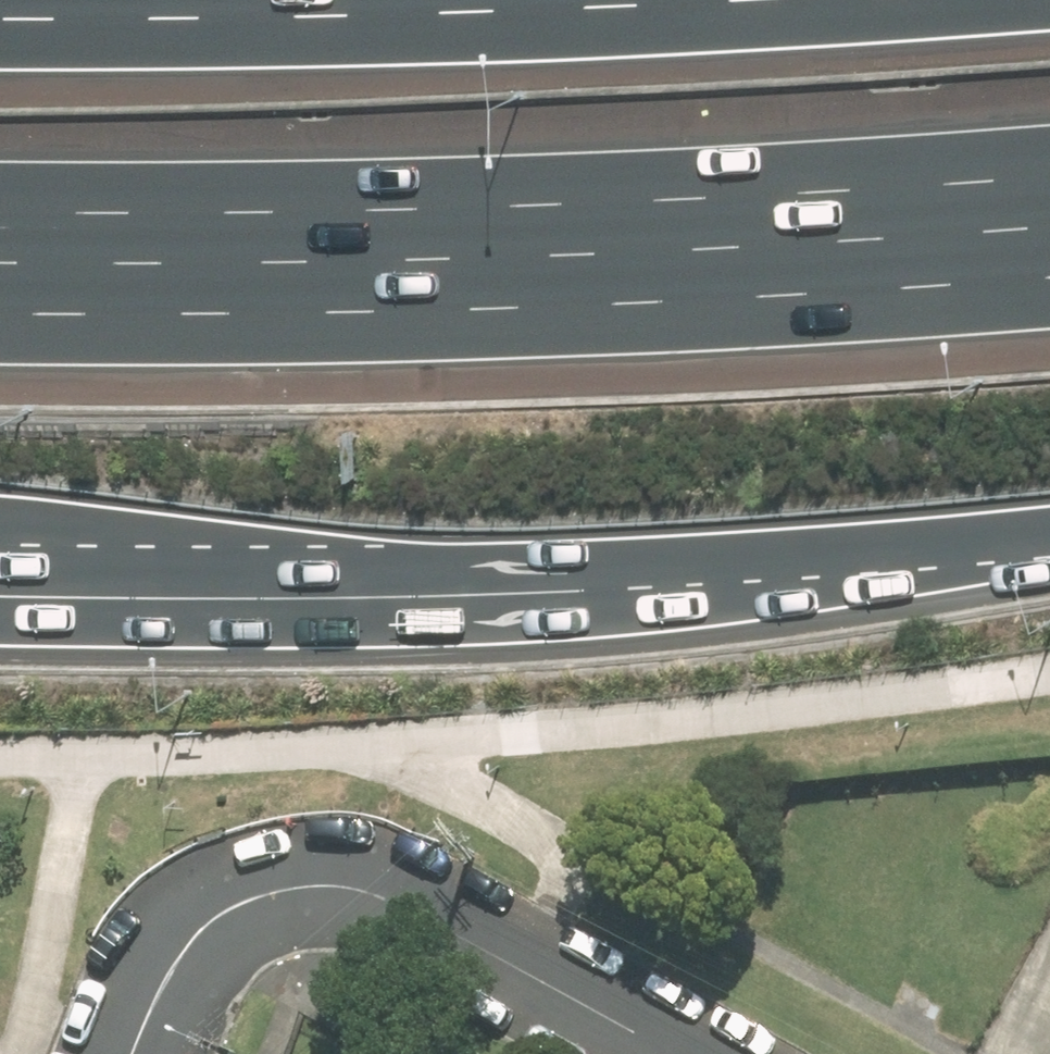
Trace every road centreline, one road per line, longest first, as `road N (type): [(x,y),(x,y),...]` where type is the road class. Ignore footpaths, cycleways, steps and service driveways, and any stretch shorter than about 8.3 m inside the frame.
road 1 (motorway): [(1049,535),(847,563),(483,594),(168,596),(0,587)]
road 2 (motorway): [(1049,173),(275,213),(0,212)]
road 3 (motorway): [(0,21),(457,16),(814,0)]
road 4 (residential): [(669,1053),(429,920),(362,895),(301,892)]
road 5 (residential): [(134,1053),(180,959),(210,929),(253,903),(301,892)]

